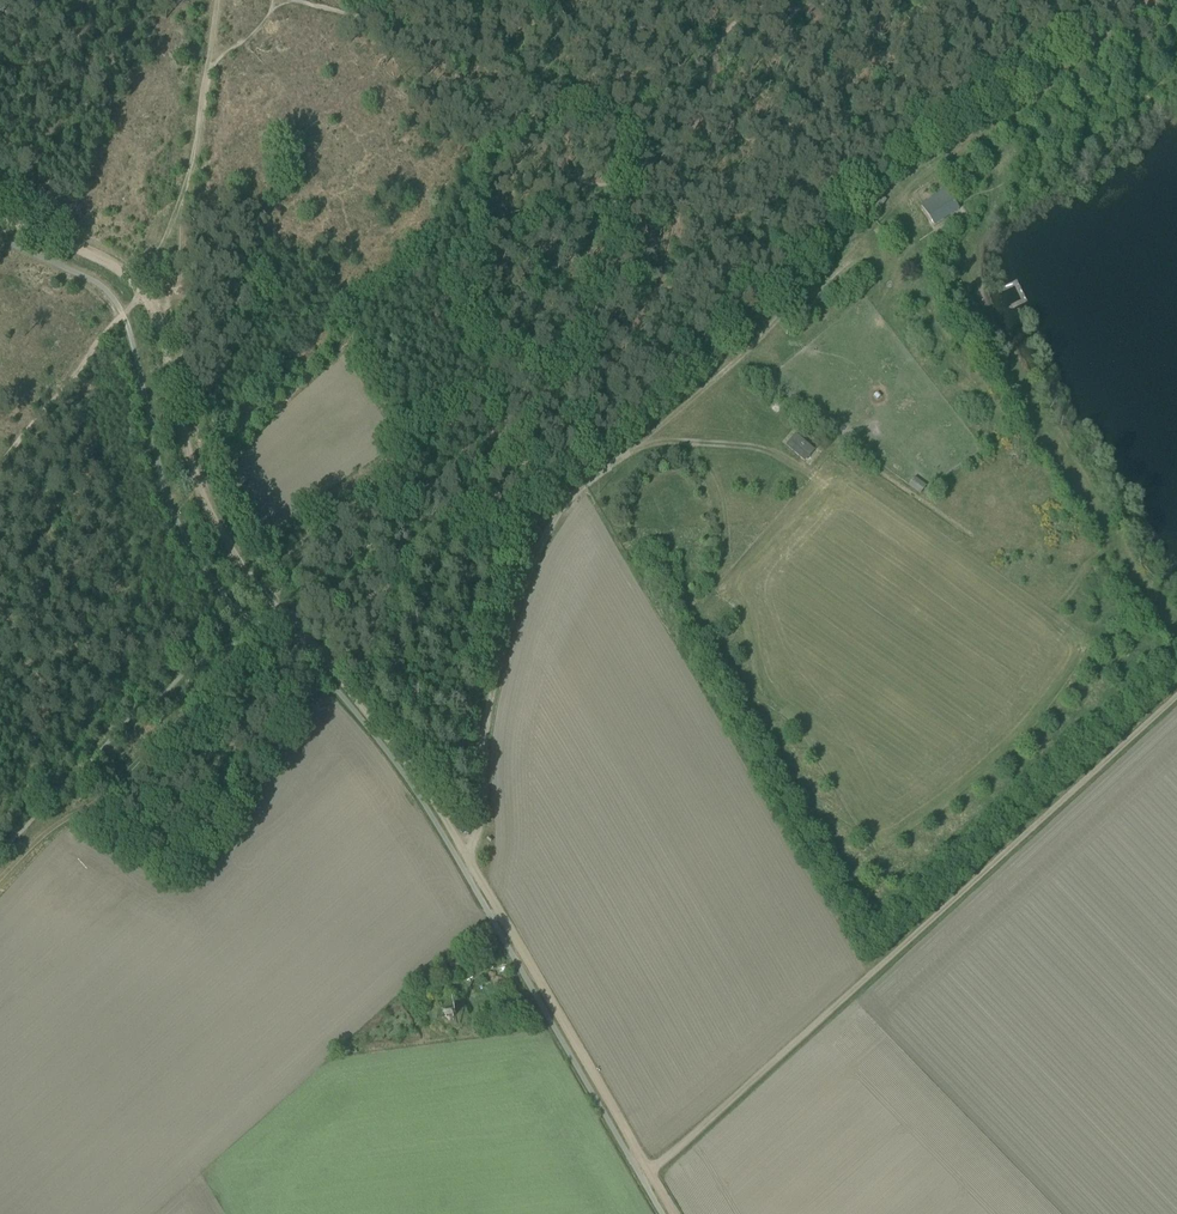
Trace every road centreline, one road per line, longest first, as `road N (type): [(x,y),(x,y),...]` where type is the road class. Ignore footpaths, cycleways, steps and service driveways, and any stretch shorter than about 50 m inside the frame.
road 1 (track): [(472,870),(494,680),(529,566),(556,519),(586,484),(853,258),(893,257),(911,247),(904,208)]
road 2 (track): [(677,1213),(390,739),(275,601)]
road 3 (track): [(1176,694),(651,1168)]
road 4 (track): [(275,601),(223,542),(143,290),(90,251),(0,211)]
road 5 (track): [(275,601),(267,628),(225,683),(0,882)]
road 6 (track): [(177,224),(217,0)]
road 7 (track): [(0,463),(143,290)]

